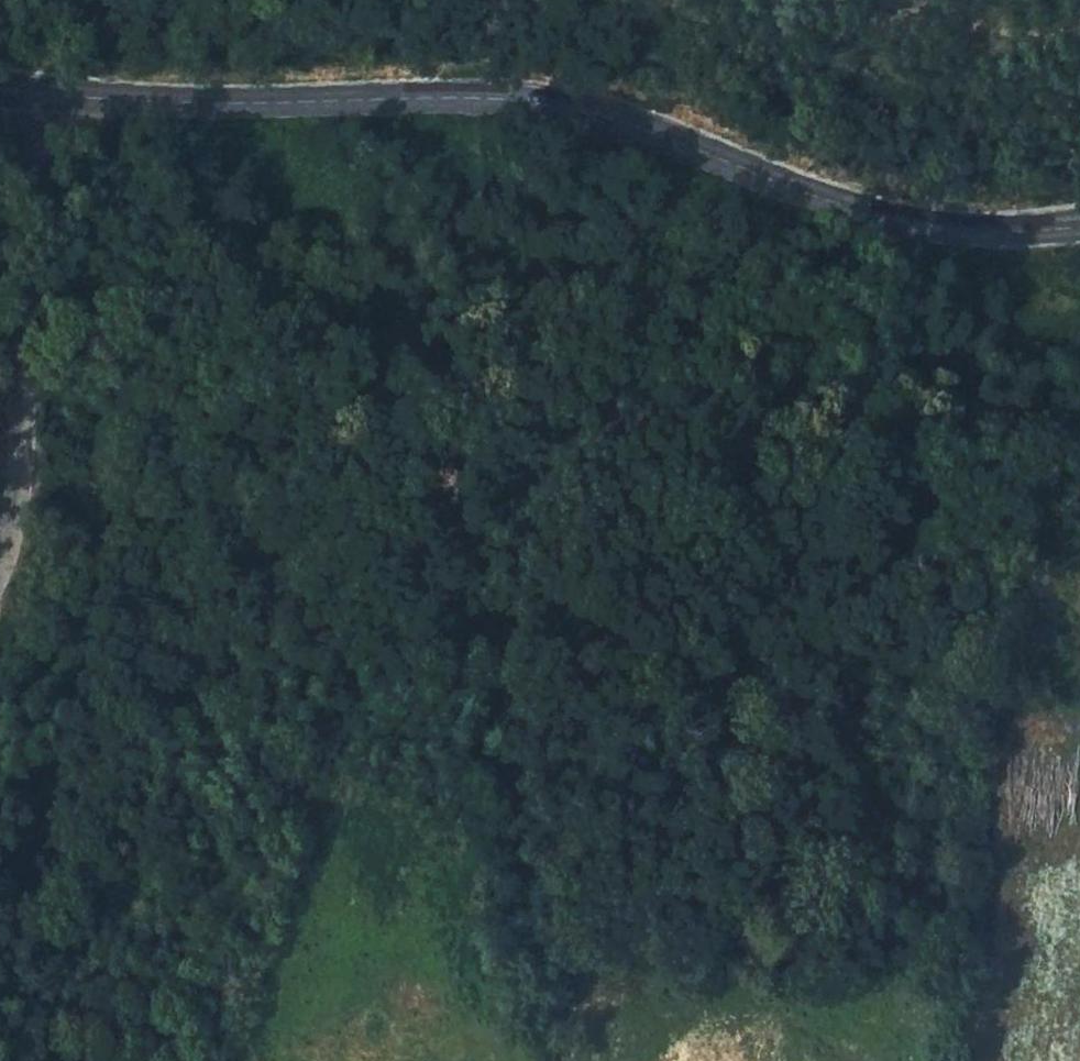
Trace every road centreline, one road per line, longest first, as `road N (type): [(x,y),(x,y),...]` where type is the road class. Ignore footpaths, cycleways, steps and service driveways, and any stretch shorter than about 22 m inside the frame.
road 1 (tertiary): [(1079,229),(929,230),(852,213),(642,133),(540,110),(30,102)]
road 2 (tertiary): [(0,552),(11,525),(24,401),(30,102)]

